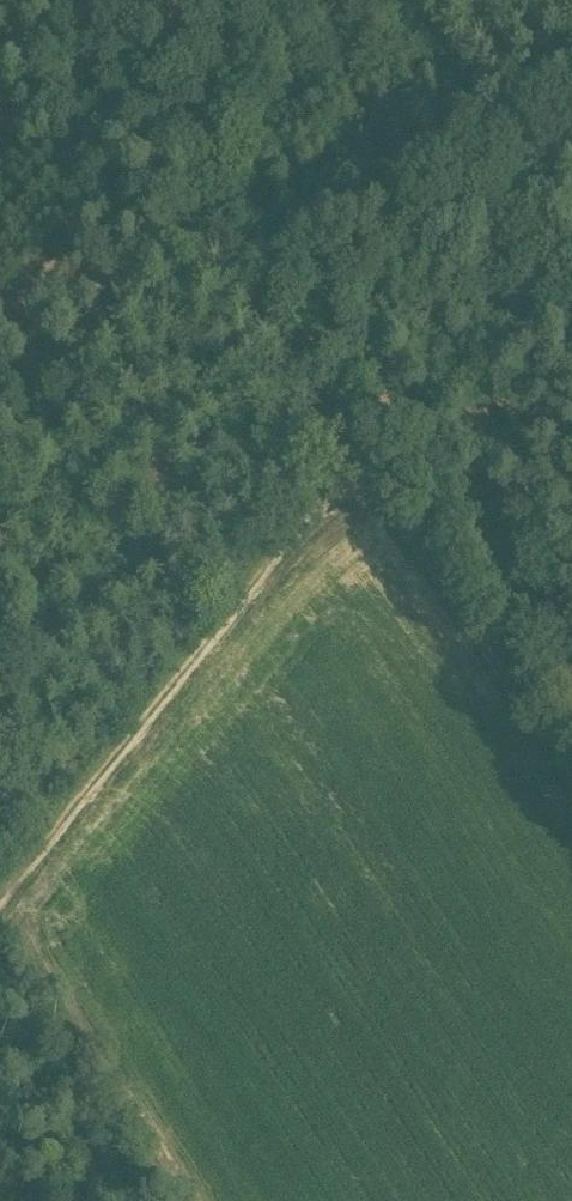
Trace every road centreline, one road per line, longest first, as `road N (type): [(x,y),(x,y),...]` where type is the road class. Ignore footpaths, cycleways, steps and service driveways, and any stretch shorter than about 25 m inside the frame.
road 1 (track): [(0,889),(320,494),(345,476),(382,488),(571,766)]
road 2 (track): [(571,225),(393,0)]

